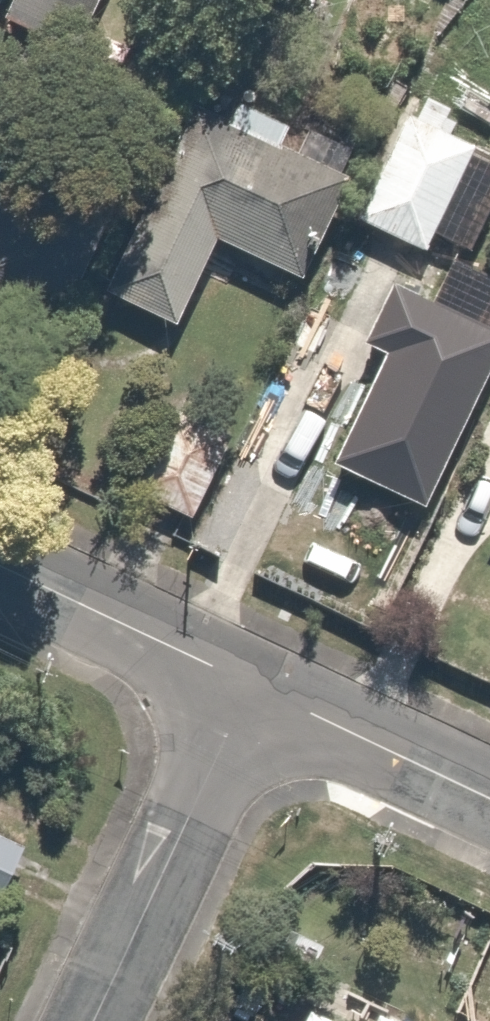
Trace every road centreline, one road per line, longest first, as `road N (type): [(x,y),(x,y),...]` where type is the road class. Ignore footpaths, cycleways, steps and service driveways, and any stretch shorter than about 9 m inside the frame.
road 1 (residential): [(251,684),(95,1020)]
road 2 (residential): [(0,568),(251,684)]
road 3 (residential): [(251,684),(489,797)]

